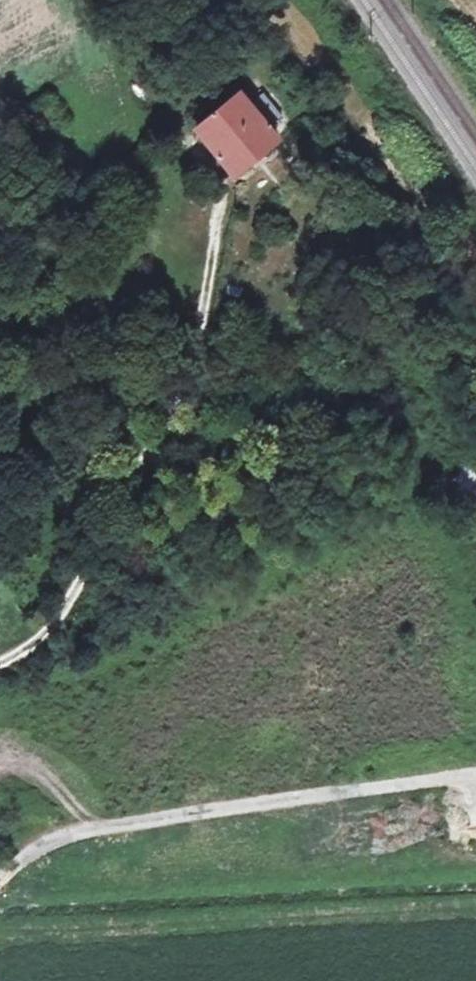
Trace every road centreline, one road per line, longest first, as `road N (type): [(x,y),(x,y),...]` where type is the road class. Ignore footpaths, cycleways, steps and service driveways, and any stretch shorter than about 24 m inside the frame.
road 1 (track): [(0,867),(41,827),(129,800),(475,756)]
road 2 (track): [(221,230),(157,442),(38,638),(0,665)]

